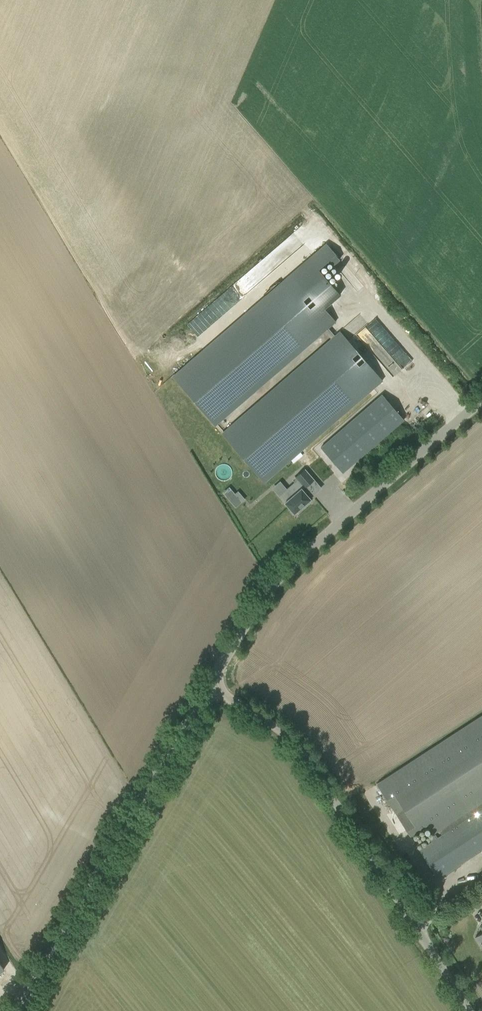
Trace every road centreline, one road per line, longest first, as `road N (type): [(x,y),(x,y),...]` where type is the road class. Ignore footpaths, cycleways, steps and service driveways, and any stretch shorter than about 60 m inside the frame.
road 1 (unclassified): [(466,1010),(305,757),(207,687)]
road 2 (unclassified): [(207,687),(278,578),(481,401)]
road 3 (unclassified): [(15,1010),(207,687)]

